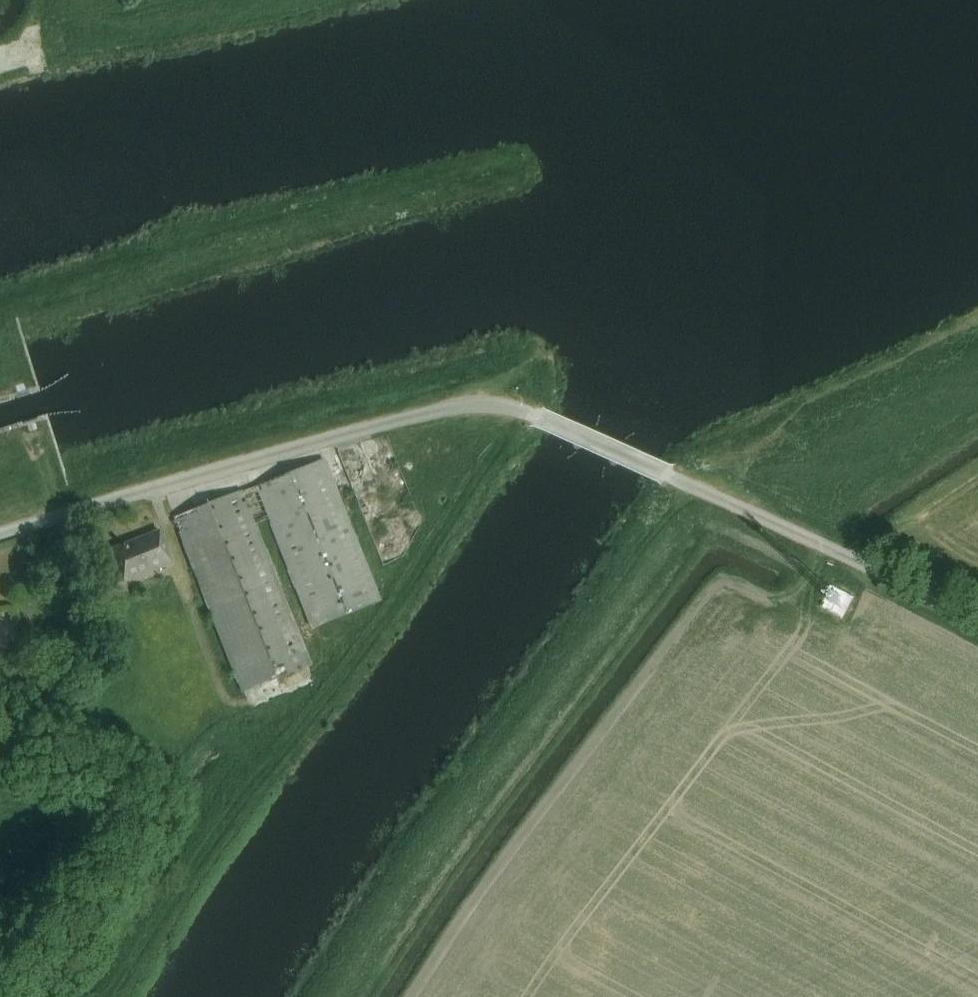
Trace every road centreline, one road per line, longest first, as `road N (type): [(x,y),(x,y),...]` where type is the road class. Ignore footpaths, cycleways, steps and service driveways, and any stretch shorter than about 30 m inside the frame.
road 1 (unclassified): [(0,537),(454,408),(499,407),(537,419)]
road 2 (unclassified): [(977,625),(702,488),(537,419)]

